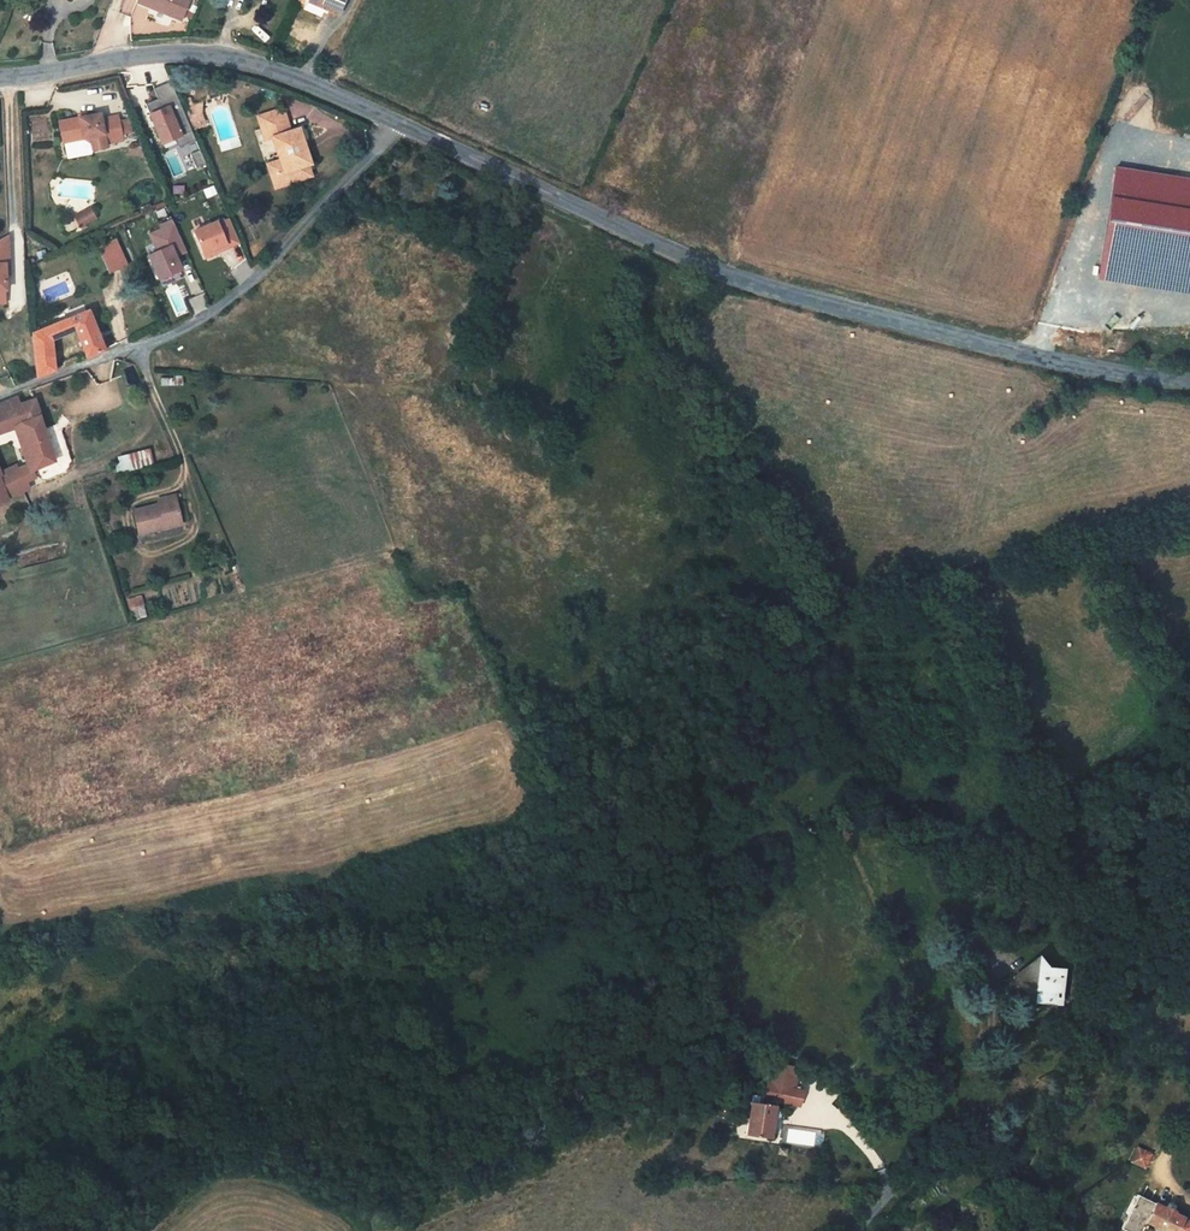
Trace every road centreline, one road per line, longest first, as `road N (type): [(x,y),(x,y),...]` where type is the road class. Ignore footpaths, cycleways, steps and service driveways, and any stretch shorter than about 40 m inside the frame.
road 1 (unclassified): [(1189,380),(1028,357),(724,279),(404,127)]
road 2 (residential): [(404,127),(264,269),(206,314),(0,400)]
road 3 (unclassified): [(404,127),(302,79),(206,57),(113,61),(0,80)]
road 4 (residential): [(858,1230),(891,1190),(973,1150)]

